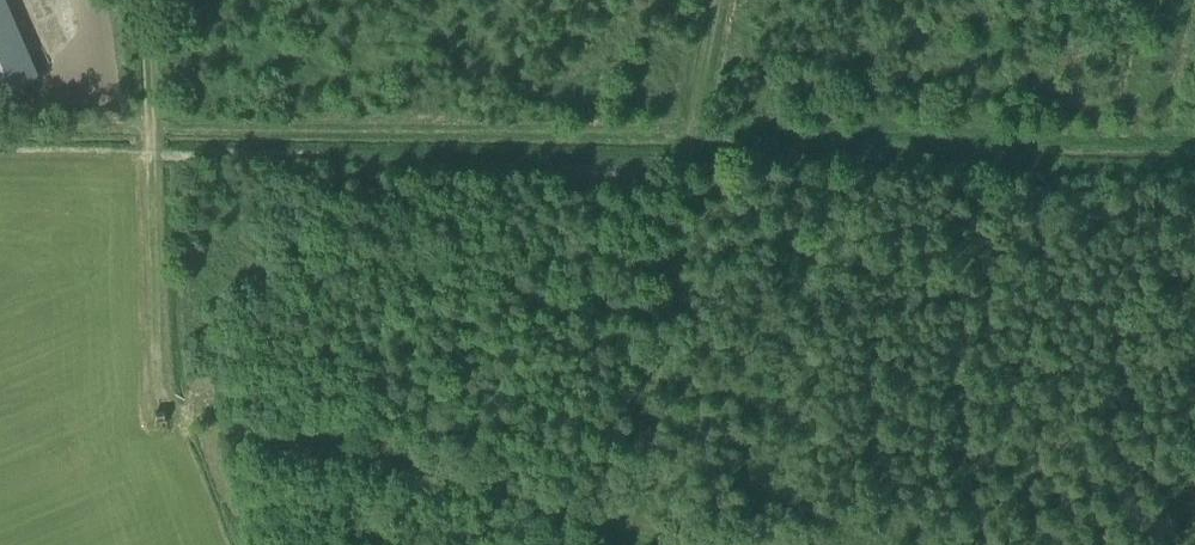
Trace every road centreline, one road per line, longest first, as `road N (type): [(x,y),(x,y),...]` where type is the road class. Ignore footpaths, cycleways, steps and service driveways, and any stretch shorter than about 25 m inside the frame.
road 1 (track): [(155,123),(157,407),(722,544)]
road 2 (track): [(713,0),(690,130)]
road 3 (track): [(155,123),(143,0)]

